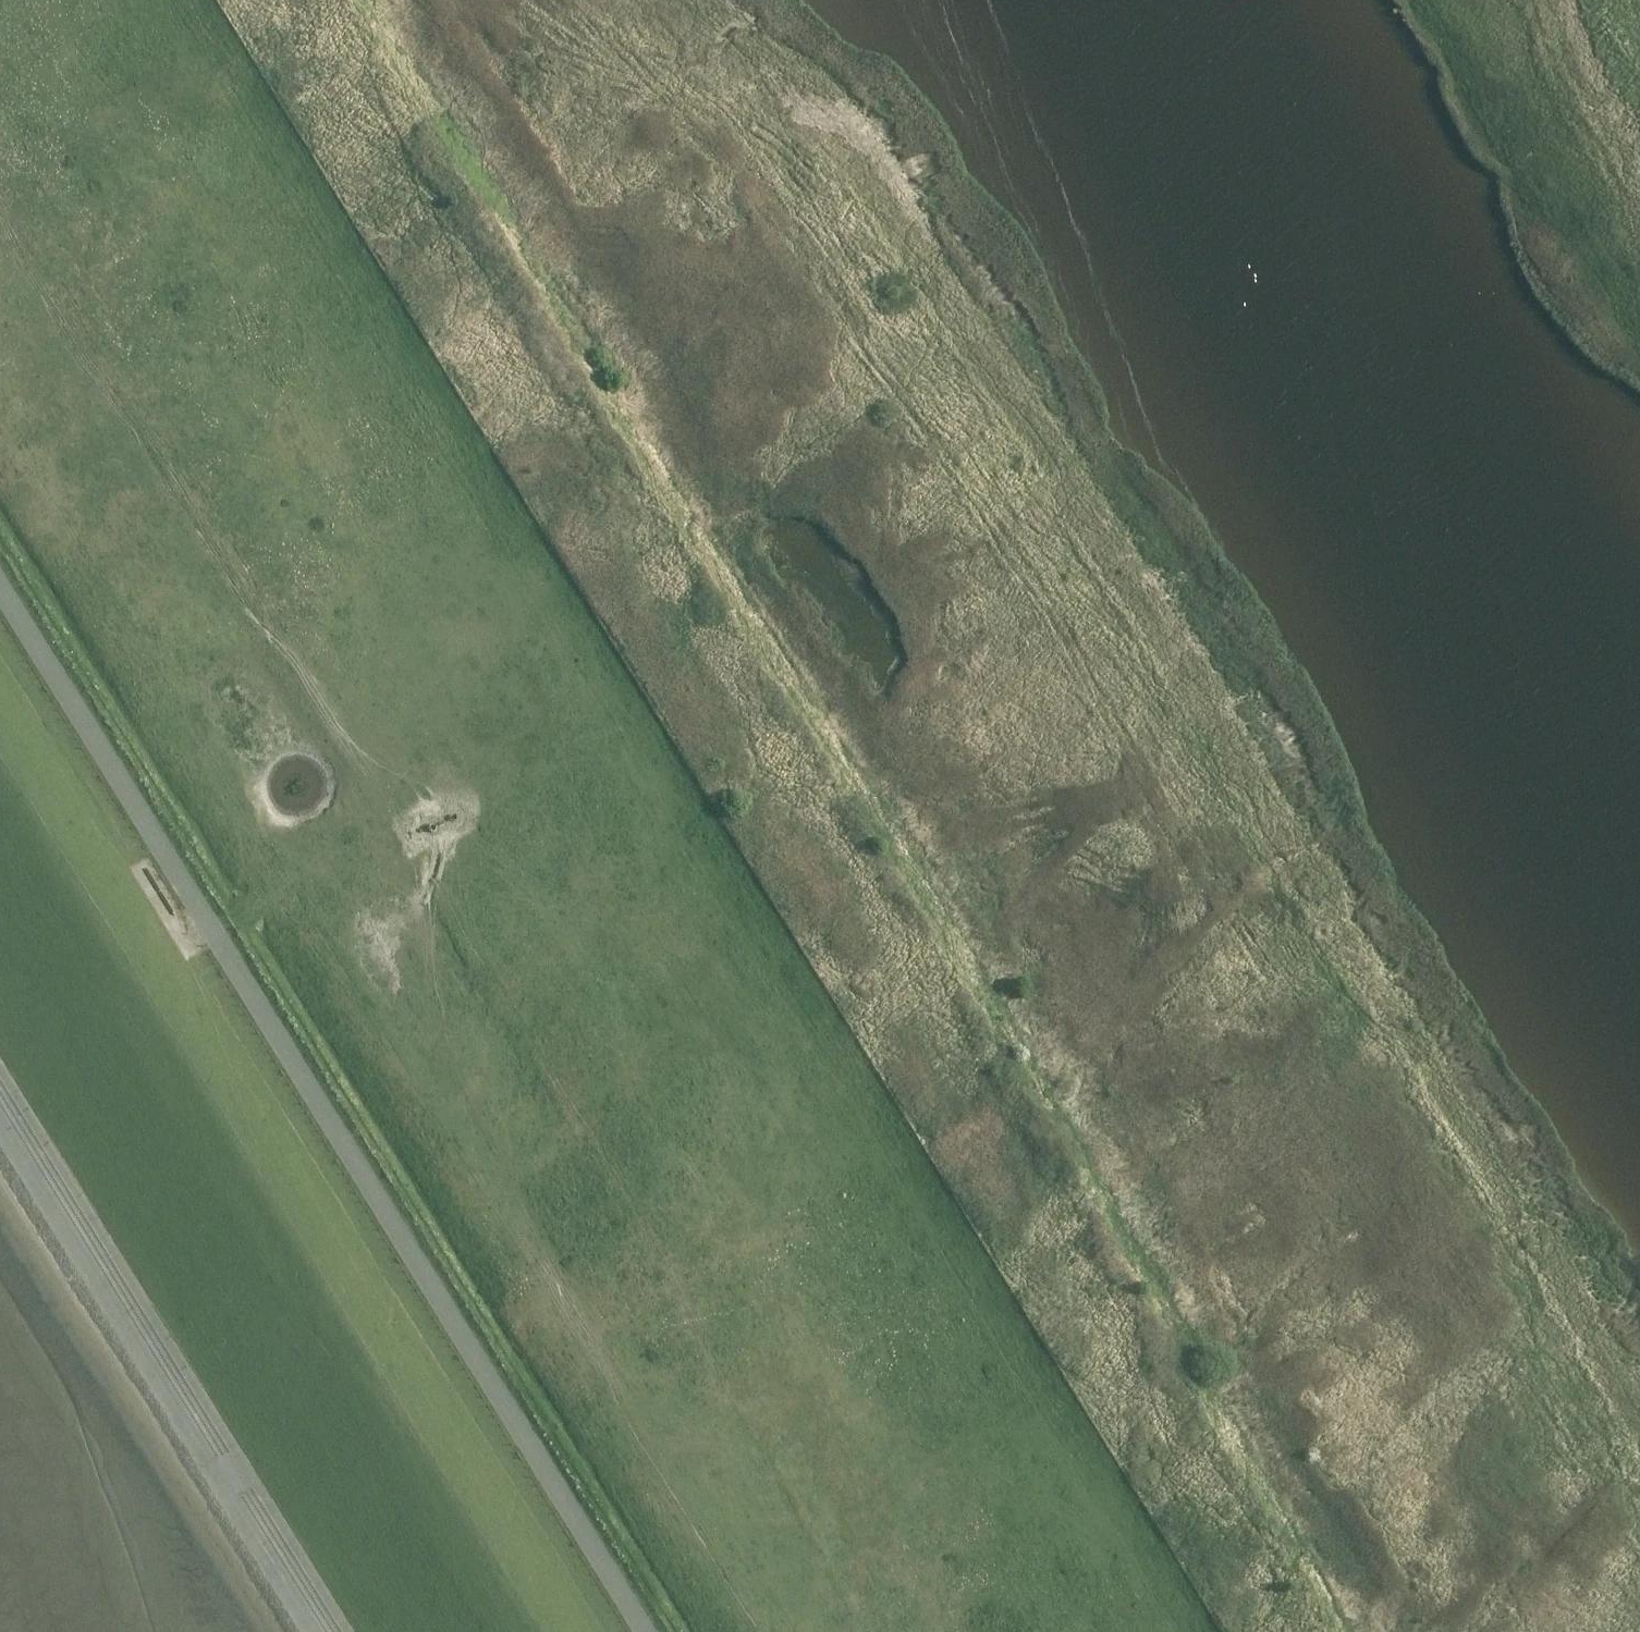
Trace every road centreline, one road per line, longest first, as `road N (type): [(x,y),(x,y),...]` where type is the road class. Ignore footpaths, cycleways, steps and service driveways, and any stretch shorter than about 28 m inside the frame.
road 1 (track): [(325,1631),(0,1111)]

